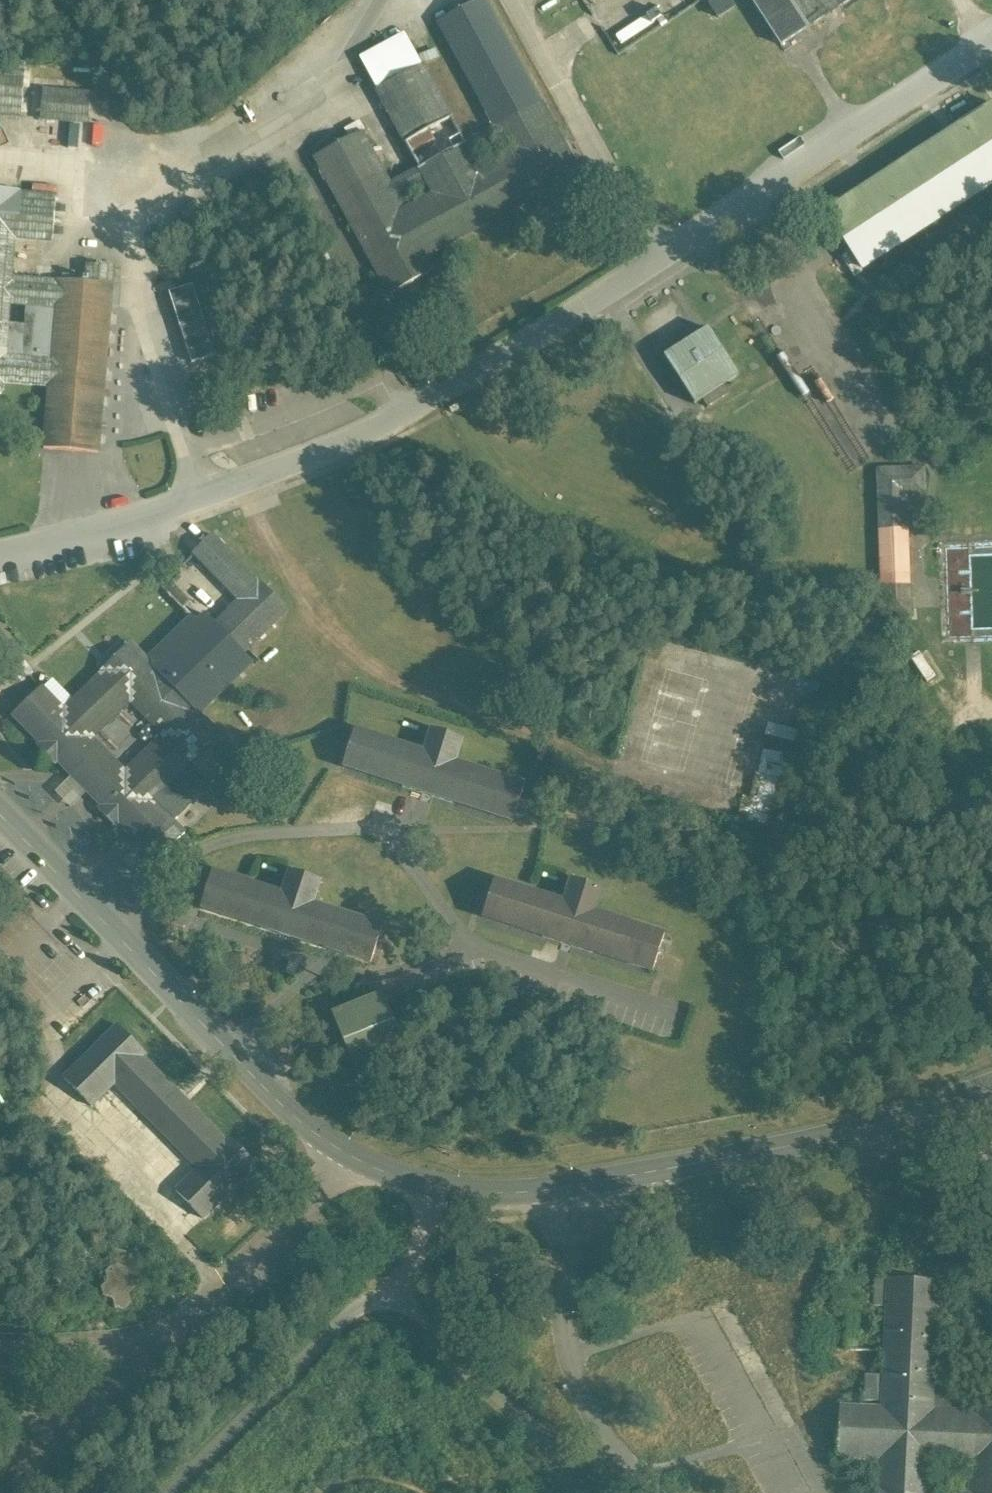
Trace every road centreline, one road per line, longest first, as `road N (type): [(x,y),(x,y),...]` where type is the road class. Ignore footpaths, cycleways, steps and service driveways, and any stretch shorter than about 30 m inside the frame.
road 1 (tertiary): [(0,815),(281,1104),(331,1145),(437,1188),(511,1193),(570,1186)]
road 2 (track): [(594,1492),(412,1304),(393,1299),(355,1306),(170,1492)]
road 3 (tertiary): [(570,1186),(829,1137),(991,1085)]
road 4 (residential): [(570,1250),(565,1332),(576,1379),(608,1441),(654,1492)]

